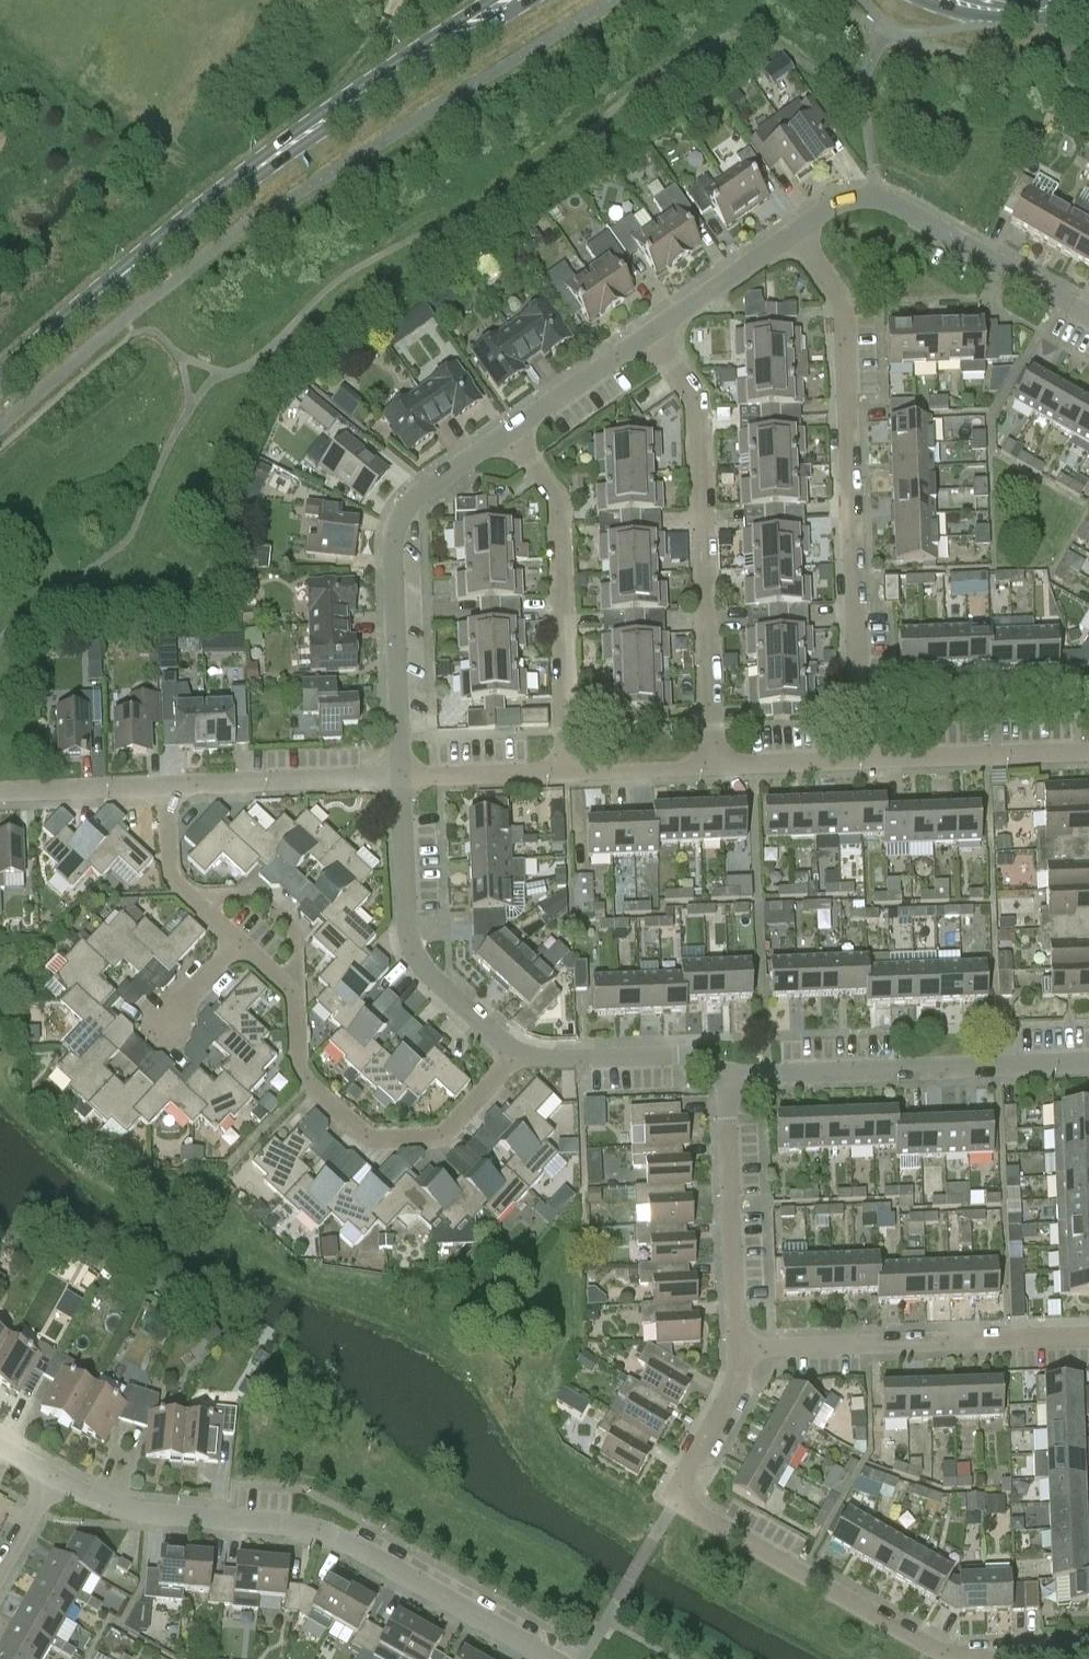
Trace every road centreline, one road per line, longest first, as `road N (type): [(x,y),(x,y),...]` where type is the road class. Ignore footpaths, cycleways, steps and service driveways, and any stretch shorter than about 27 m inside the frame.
road 1 (tertiary): [(0,381),(239,181),(517,0)]
road 2 (residential): [(862,760),(842,302),(793,231)]
road 3 (residential): [(551,1658),(315,1528),(127,1510),(54,1477)]
road 4 (residential): [(673,1498),(943,1649),(1088,1649)]
road 5 (residential): [(714,766),(699,416),(649,332)]
road 6 (residential): [(402,777),(393,537),(407,507),(430,486),(507,431)]
road 7 (residential): [(1088,1063),(727,1077)]
road 8 (residential): [(522,1052),(452,1128),(431,1137),(377,1138),(305,1077),(297,995)]
road 9 (residential): [(565,772),(560,513),(507,431)]
road 10 (residential): [(737,1350),(1088,1336)]
road 11 (residential): [(793,231),(837,204),(889,200),(1088,315)]
road 12 (residential): [(522,1052),(412,947),(402,777)]
road 13 (residential): [(737,1350),(727,1077)]
road 14 (residential): [(168,785),(402,777)]
road 15 (residential): [(1088,752),(862,760)]
road 16 (residential): [(727,1077),(679,1056),(522,1052)]
road 17 (residential): [(297,995),(296,929),(258,895),(197,901)]
road 18 (residential): [(649,332),(793,231)]
road 19 (residential): [(507,431),(649,332)]
road 20 (residential): [(0,792),(168,785)]
road 21 (residential): [(673,1498),(738,1379),(737,1350)]
road 22 (residential): [(565,772),(402,777)]
road 23 (residential): [(714,766),(565,772)]
road 24 (residential): [(862,760),(714,766)]
road 25 (residential): [(197,901),(172,877),(168,785)]
road 26 (tertiary): [(1088,5),(962,0)]
road 27 (residential): [(239,940),(159,1031)]

